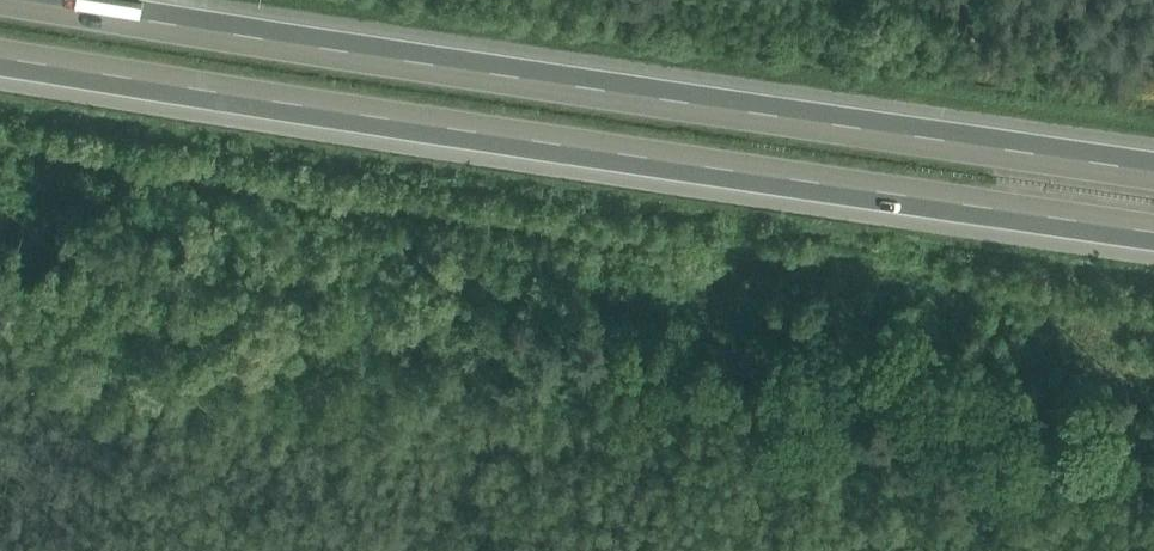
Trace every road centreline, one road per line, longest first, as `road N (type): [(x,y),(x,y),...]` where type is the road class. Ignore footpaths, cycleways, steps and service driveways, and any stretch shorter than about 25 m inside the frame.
road 1 (motorway): [(0,50),(1153,225)]
road 2 (motorway): [(1153,163),(722,104),(75,0)]

